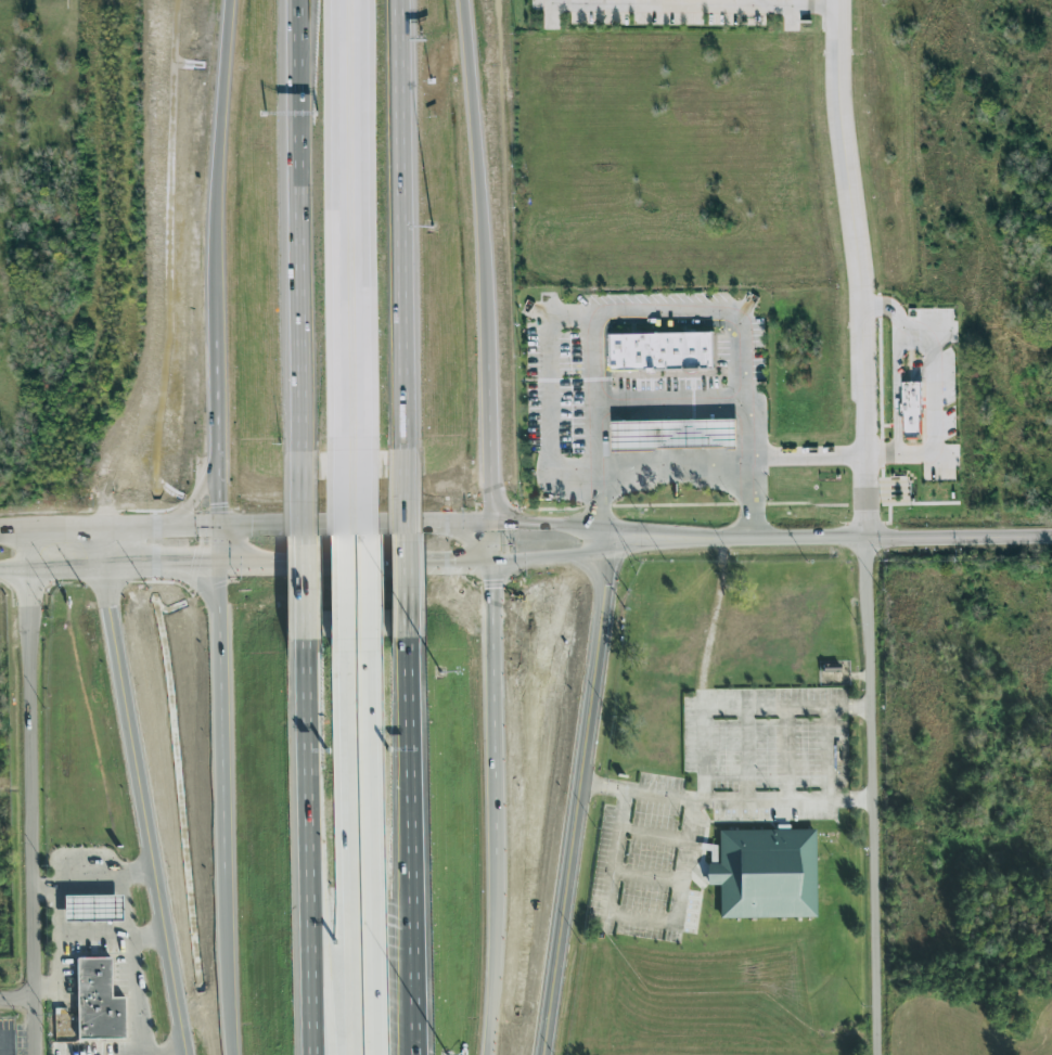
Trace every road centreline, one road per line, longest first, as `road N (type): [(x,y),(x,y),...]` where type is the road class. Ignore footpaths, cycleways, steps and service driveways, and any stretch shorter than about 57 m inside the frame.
road 1 (residential): [(870,538),(845,0)]
road 2 (secondary): [(188,1054),(108,600),(108,530)]
road 3 (secondary): [(542,1054),(604,531)]
road 4 (residential): [(28,531),(38,1054)]
road 5 (residential): [(870,538),(881,1054)]
road 6 (motorway): [(293,0),(300,458)]
road 7 (motorway): [(332,0),(339,449)]
road 8 (motorway): [(362,449),(357,0)]
road 9 (motorway): [(412,447),(401,0)]
road 10 (motorway): [(423,1054),(418,627)]
road 11 (motorway): [(343,639),(345,1054)]
road 12 (motorway): [(370,1054),(364,641)]
road 13 (motorway): [(489,408),(487,244),(463,0)]
road 14 (motorway): [(497,909),(491,558)]
road 15 (motorway): [(217,527),(226,869)]
road 16 (motorway): [(230,0),(216,333)]
road 17 (secondary): [(718,541),(1051,536)]
road 18 (motorway): [(304,625),(310,935)]
road 19 (secondary): [(218,564),(491,558)]
road 20 (secondary): [(491,558),(718,541)]
road 21 (secondary): [(442,523),(217,527)]
road 22 (secondary): [(0,567),(218,564)]
road 23 (motorway): [(364,641),(362,449)]
road 24 (motorway): [(339,449),(343,639)]
road 25 (motorway): [(226,869),(232,1054)]
road 26 (motorway): [(418,627),(412,447)]
road 27 (motorway): [(300,458),(304,625)]
road 28 (secondary): [(217,527),(70,531)]
road 29 (motorway): [(489,1054),(497,909)]
road 30 (motorway): [(310,935),(326,1054)]
road 31 (motorway): [(310,935),(313,1054)]

